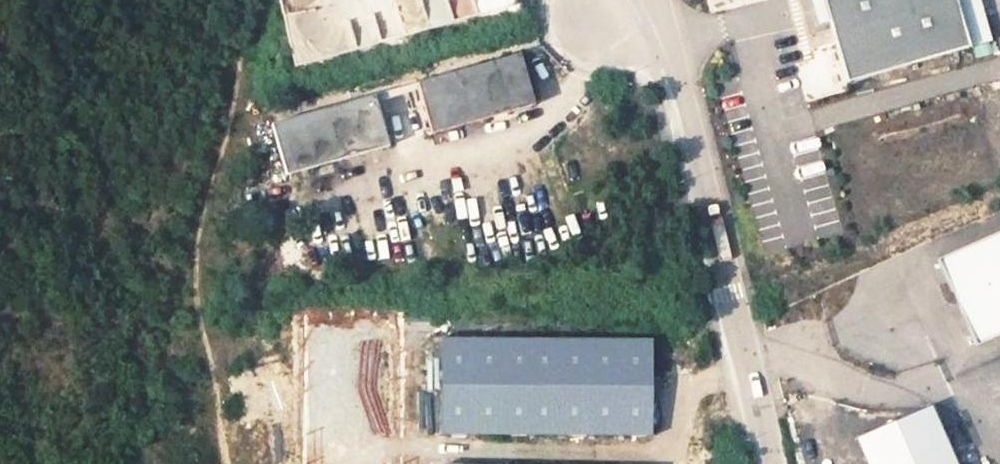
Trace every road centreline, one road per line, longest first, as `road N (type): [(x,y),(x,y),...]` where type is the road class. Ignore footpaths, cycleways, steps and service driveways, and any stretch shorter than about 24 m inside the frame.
road 1 (residential): [(771,463),(660,39),(606,6)]

